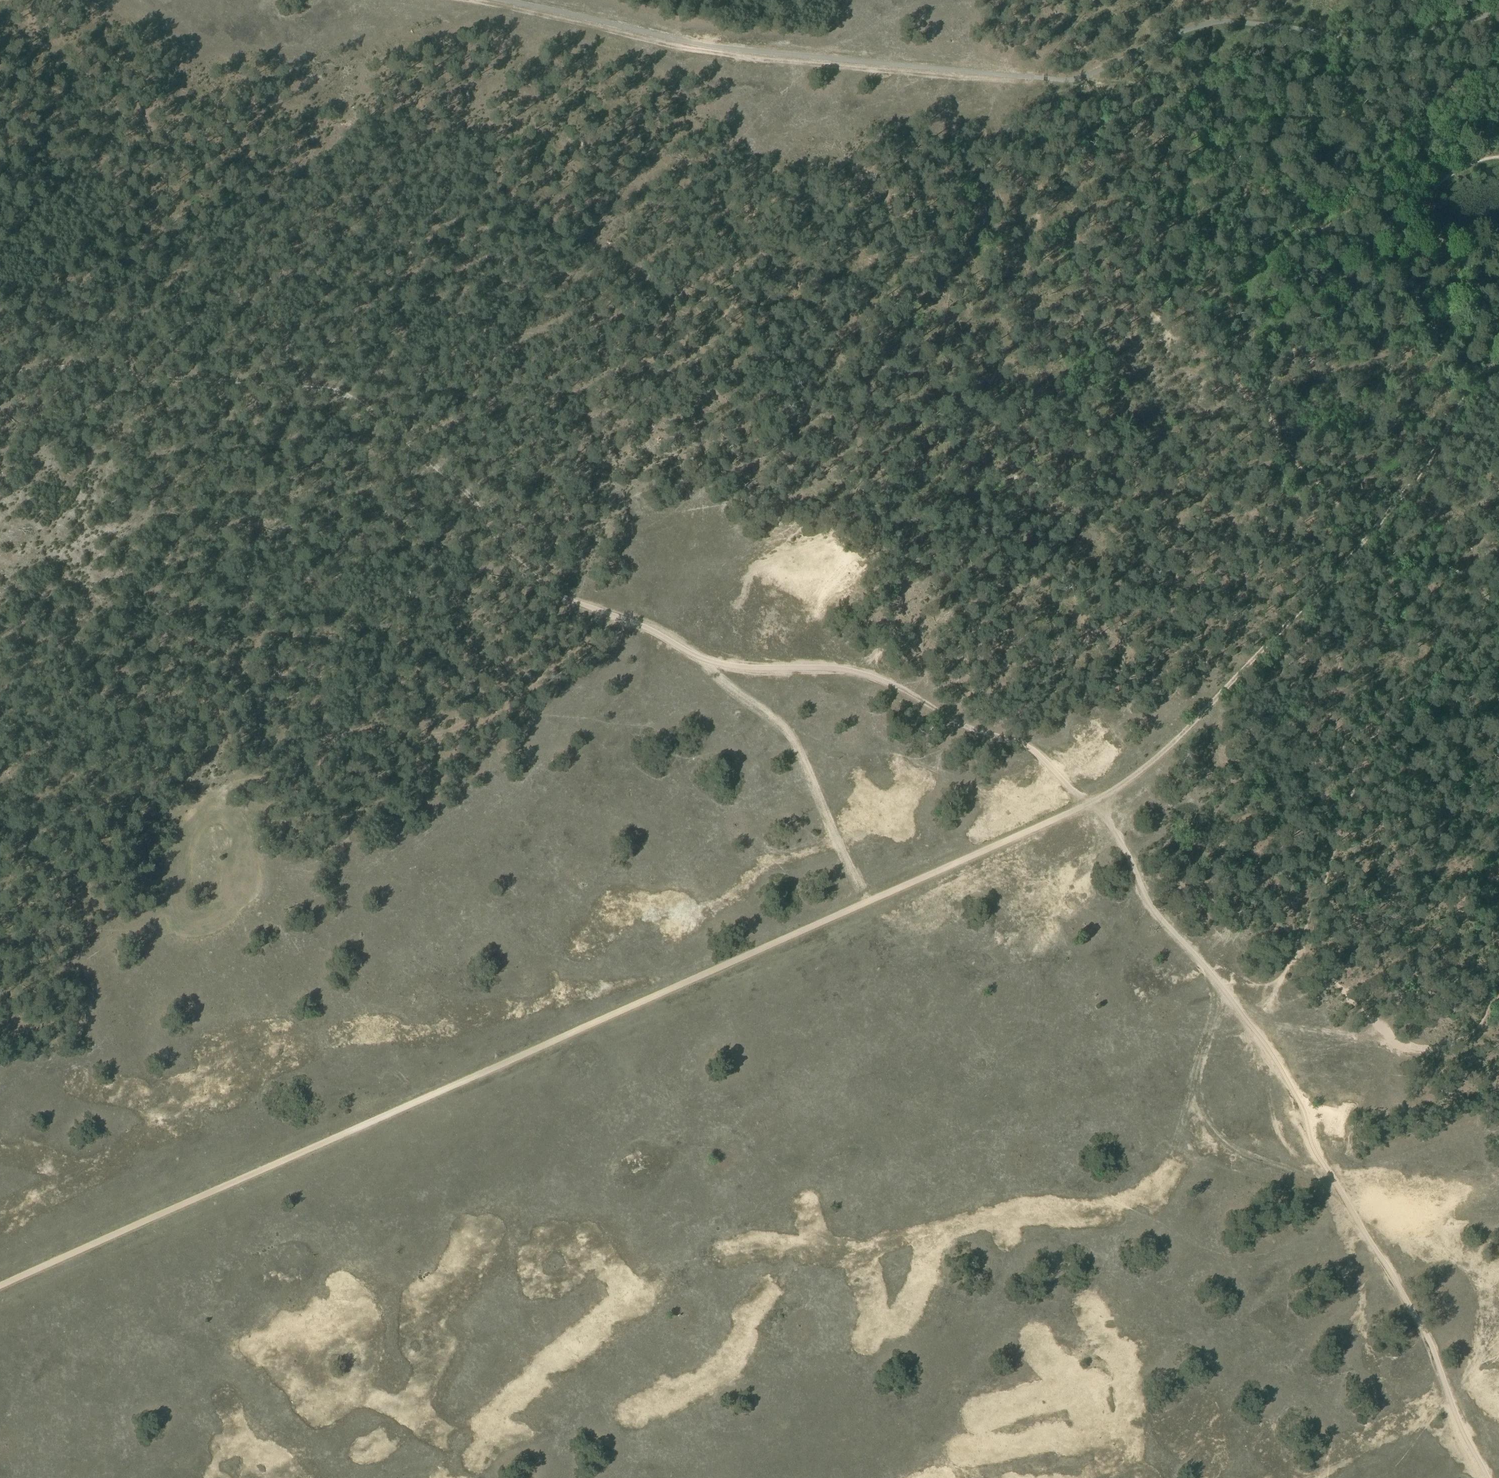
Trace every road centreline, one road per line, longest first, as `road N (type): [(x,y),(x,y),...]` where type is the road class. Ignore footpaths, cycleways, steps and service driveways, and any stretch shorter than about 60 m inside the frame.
road 1 (track): [(704,663),(793,738),(869,902)]

